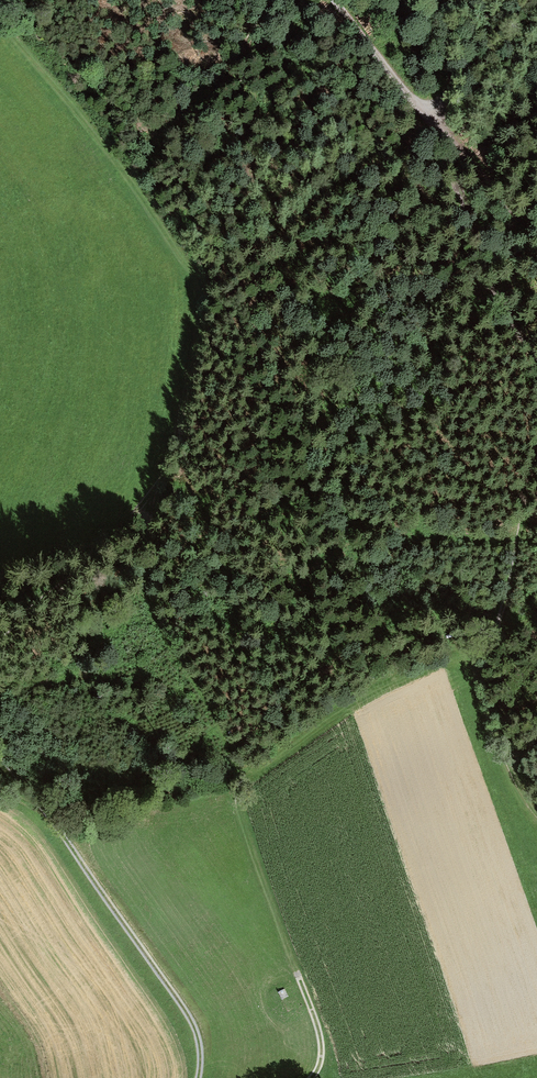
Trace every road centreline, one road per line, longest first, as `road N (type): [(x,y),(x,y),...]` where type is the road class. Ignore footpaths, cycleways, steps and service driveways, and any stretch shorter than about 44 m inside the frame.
road 1 (track): [(336,0),(461,164),(496,296),(536,378)]
road 2 (track): [(0,636),(88,563),(168,468),(206,303)]
road 3 (track): [(198,1077),(199,1042),(182,1006),(0,751)]

